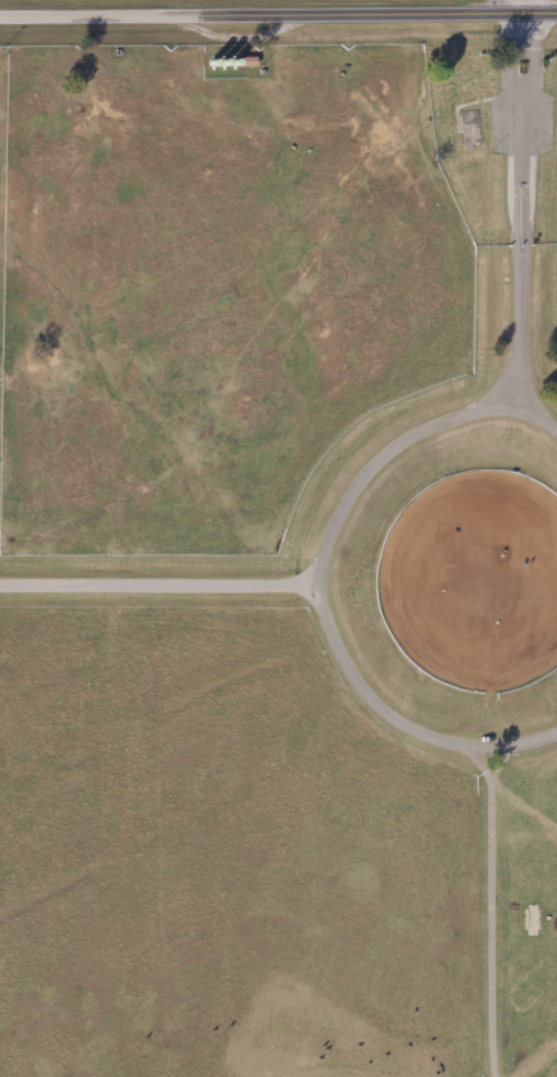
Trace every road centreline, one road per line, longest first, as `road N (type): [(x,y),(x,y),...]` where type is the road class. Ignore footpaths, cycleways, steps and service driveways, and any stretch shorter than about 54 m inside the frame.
road 1 (tertiary): [(0,15),(556,12)]
road 2 (residential): [(527,12),(507,407)]
road 3 (residential): [(556,430),(507,407),(461,417),(392,453),(338,525),(322,586)]
road 4 (residential): [(496,745),(500,1076)]
road 5 (residential): [(322,586),(350,669),(368,697),(406,725),(452,742),(504,746),(556,732)]
road 6 (residential): [(0,586),(322,586)]

